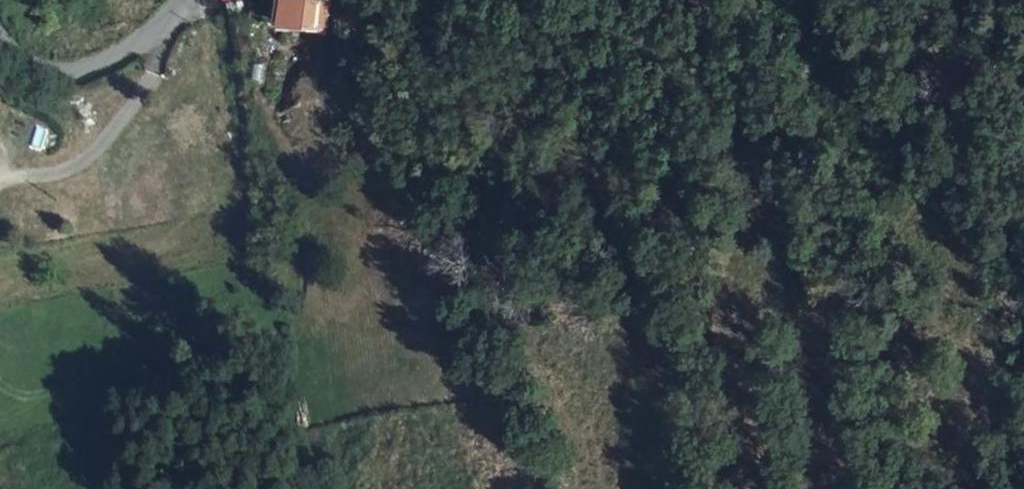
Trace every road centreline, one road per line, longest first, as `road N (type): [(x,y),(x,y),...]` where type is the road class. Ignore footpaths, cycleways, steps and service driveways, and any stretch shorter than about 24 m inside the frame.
road 1 (tertiary): [(0,40),(28,69),(76,74),(158,31),(180,0)]

